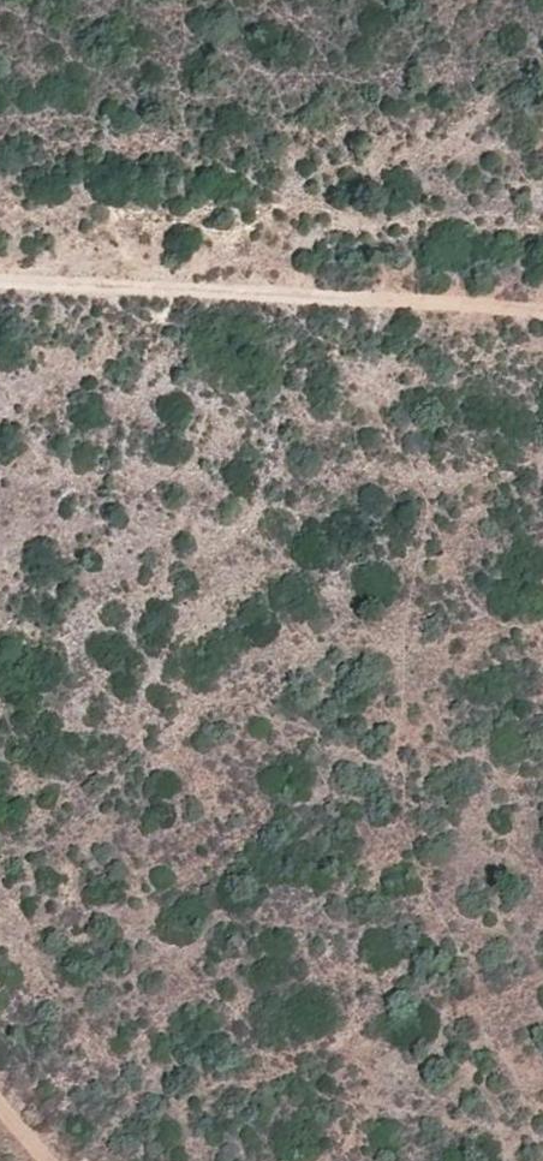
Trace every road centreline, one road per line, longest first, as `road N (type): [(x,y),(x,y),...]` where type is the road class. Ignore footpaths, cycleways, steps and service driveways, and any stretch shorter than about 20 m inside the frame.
road 1 (track): [(0,282),(542,310)]

